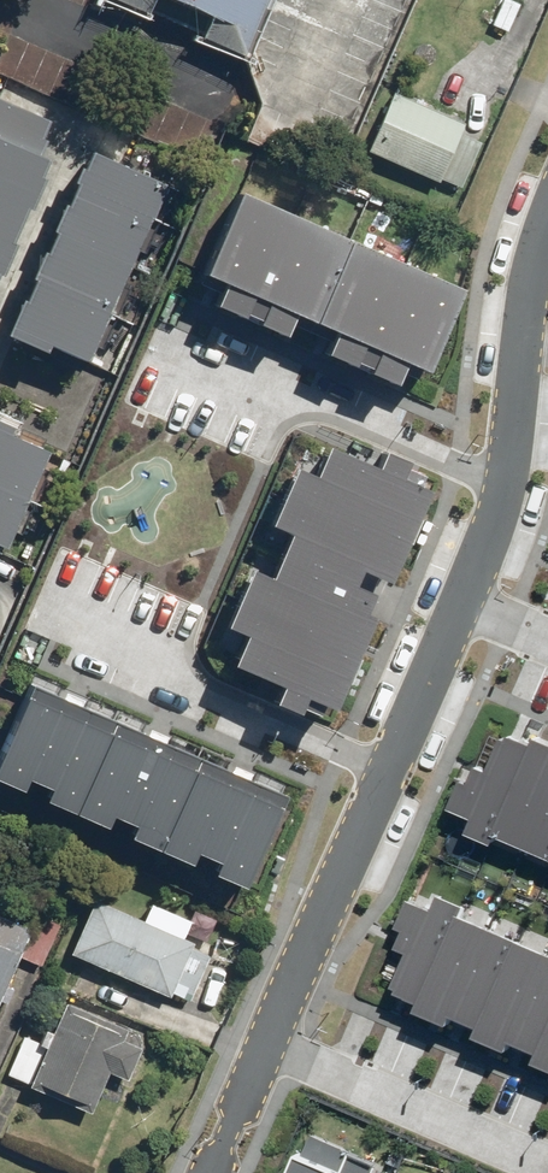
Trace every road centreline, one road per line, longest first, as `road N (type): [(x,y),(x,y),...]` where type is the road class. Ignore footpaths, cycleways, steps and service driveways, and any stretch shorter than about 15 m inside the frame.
road 1 (residential): [(147,354),(275,403),(312,392),(508,481)]
road 2 (residential): [(389,764),(175,675),(142,636),(46,596)]
road 3 (residential): [(263,1046),(547,1169)]
road 4 (residential): [(263,1046),(389,764)]
road 5 (residential): [(508,481),(536,266),(547,234)]
road 6 (residential): [(389,764),(459,597)]
road 7 (residential): [(207,1172),(263,1046)]
road 8 (residential): [(459,597),(508,481)]

